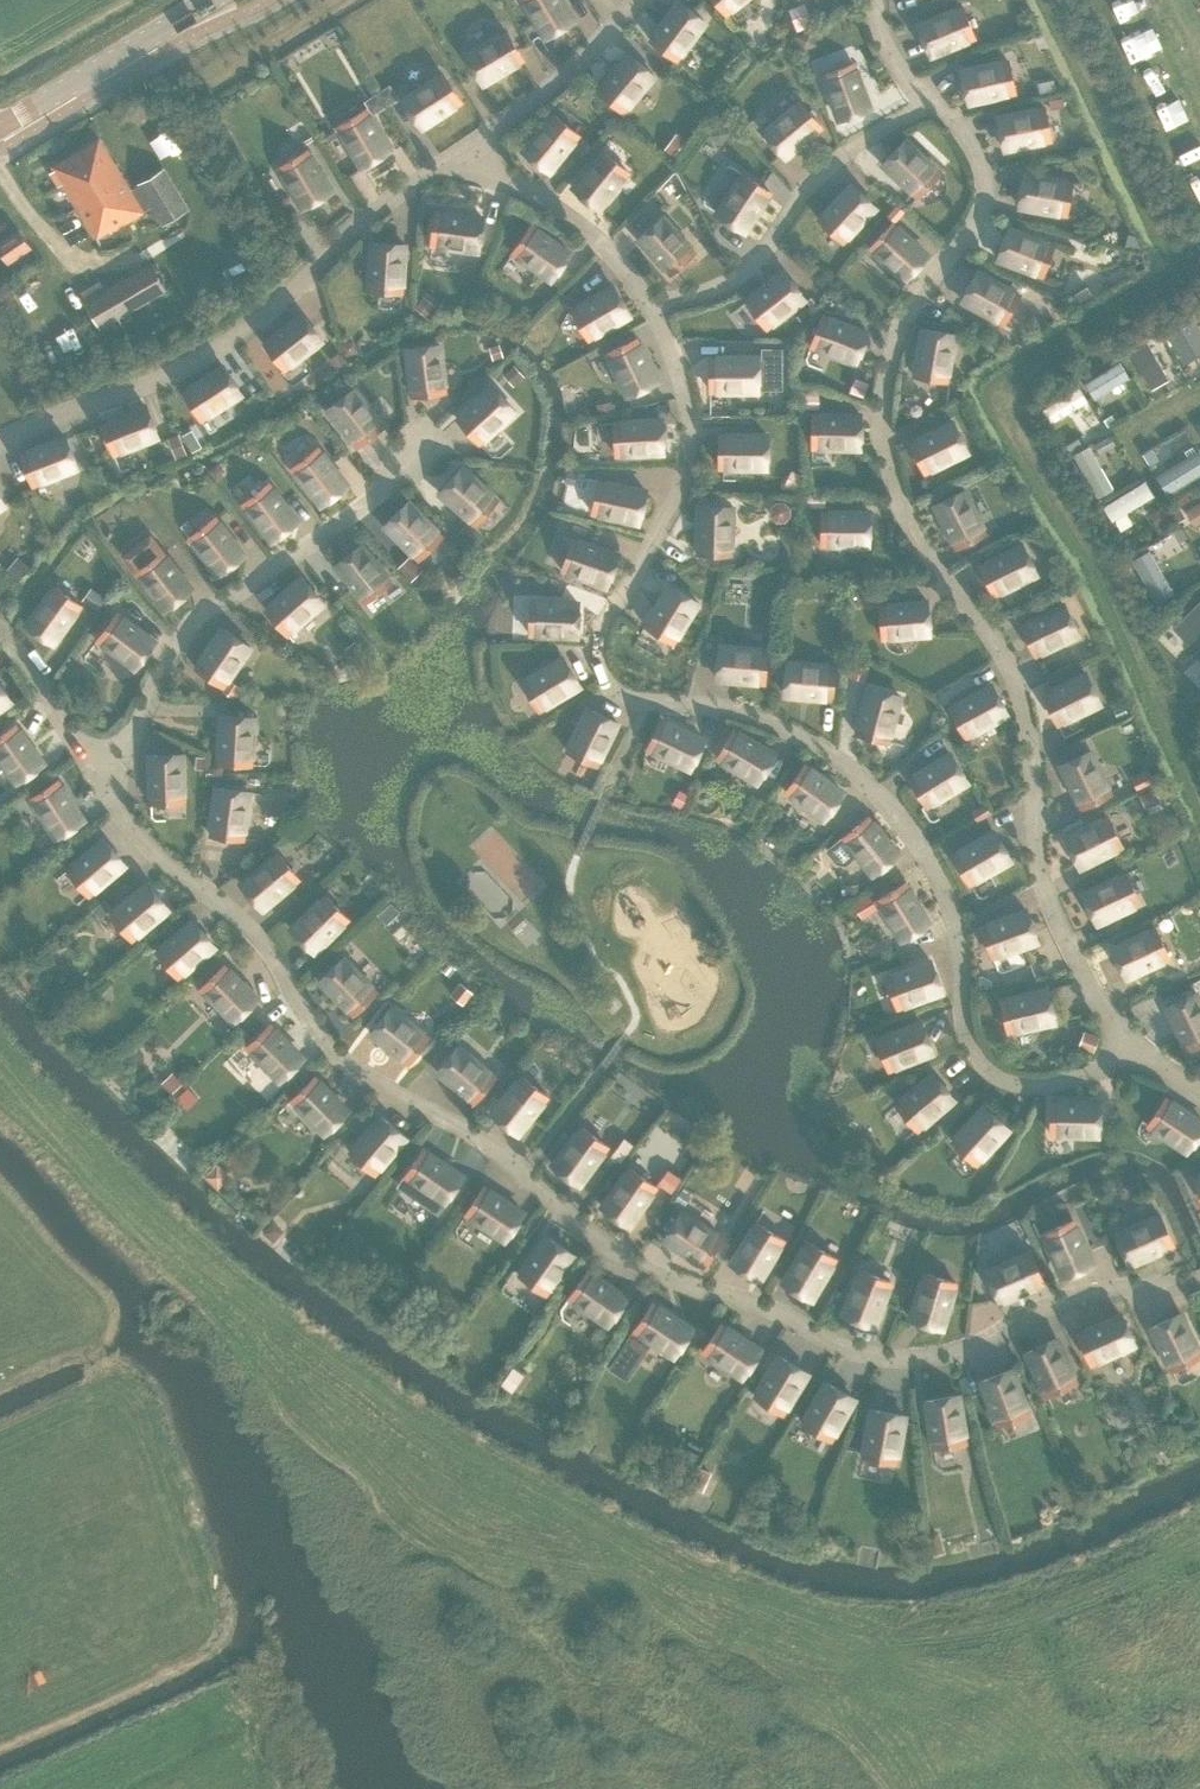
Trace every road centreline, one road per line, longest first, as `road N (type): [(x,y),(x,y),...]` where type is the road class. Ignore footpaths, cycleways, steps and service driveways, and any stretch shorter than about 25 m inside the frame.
road 1 (tertiary): [(0,128),(215,0)]

